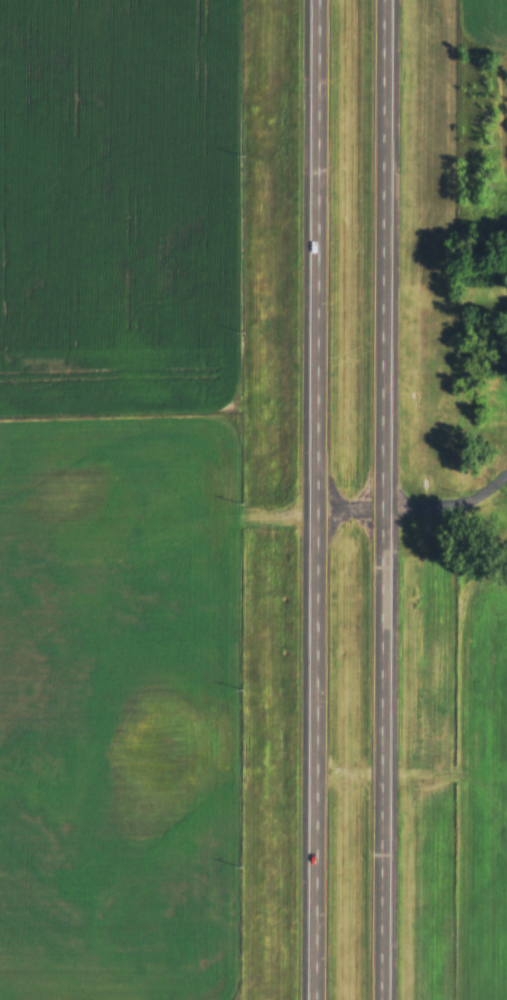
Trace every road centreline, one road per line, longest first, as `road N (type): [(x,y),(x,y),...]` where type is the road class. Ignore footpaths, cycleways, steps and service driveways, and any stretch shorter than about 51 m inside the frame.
road 1 (primary): [(323,0),(319,999)]
road 2 (primary): [(387,999),(389,0)]
road 3 (residential): [(322,505),(458,504),(506,474)]
road 4 (residential): [(320,768),(463,773),(506,797)]

